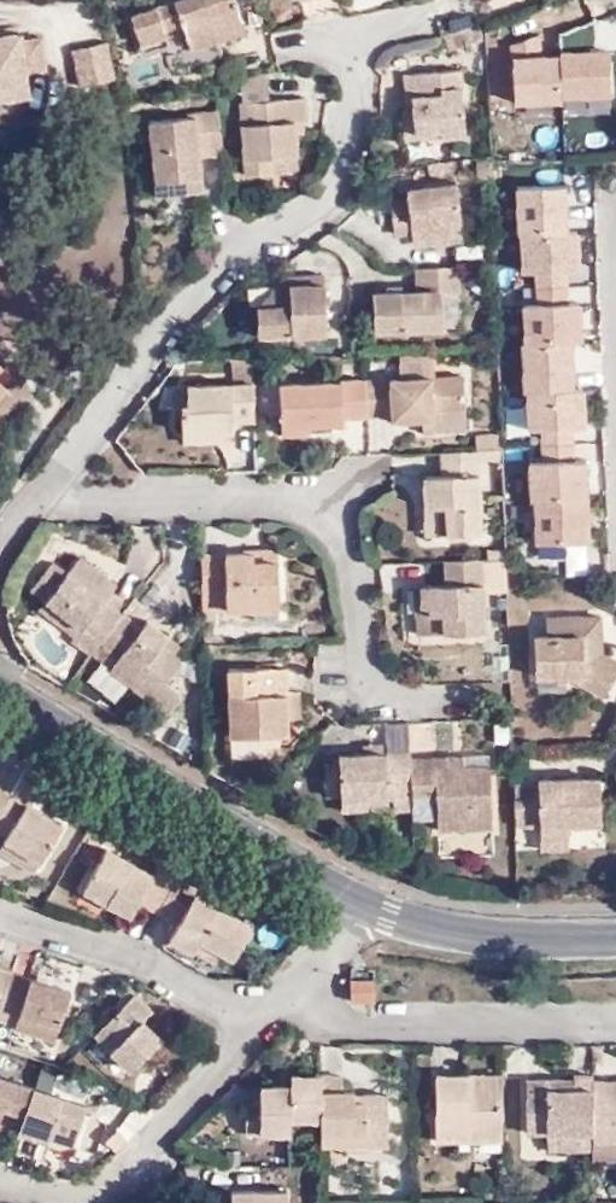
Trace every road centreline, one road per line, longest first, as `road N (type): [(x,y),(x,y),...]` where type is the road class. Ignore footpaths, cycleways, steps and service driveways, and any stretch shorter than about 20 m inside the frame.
road 1 (tertiary): [(615,935),(487,931),(366,903),(0,689)]

